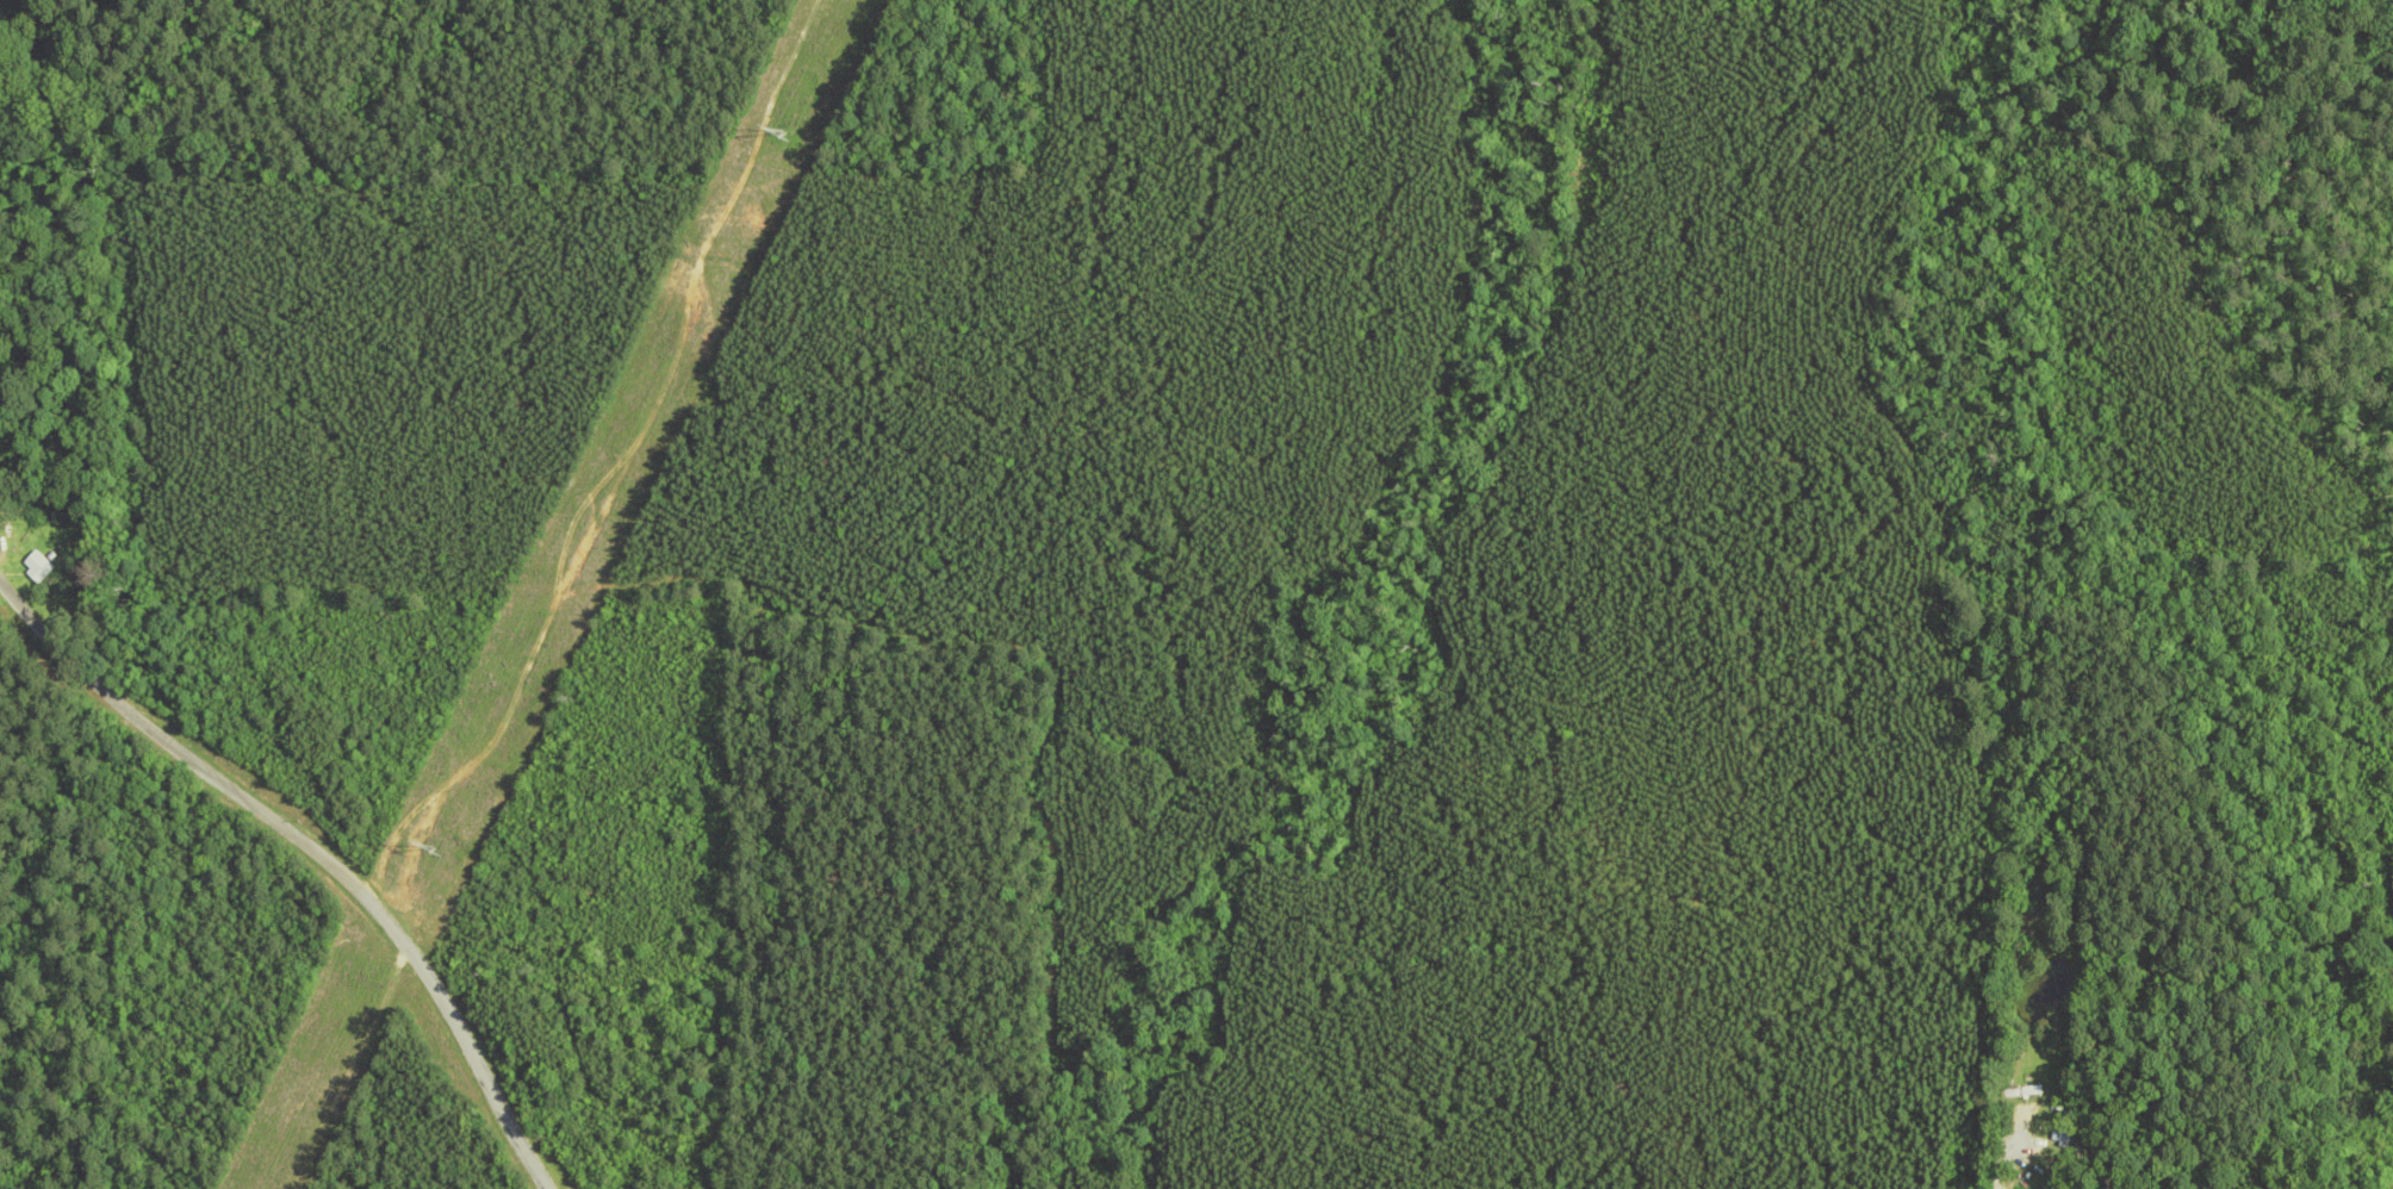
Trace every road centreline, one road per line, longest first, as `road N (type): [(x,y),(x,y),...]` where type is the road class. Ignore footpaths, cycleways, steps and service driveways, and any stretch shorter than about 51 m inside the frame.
road 1 (residential): [(381,917),(294,835),(94,680),(0,583)]
road 2 (residential): [(381,917),(447,1004),(549,1188)]

